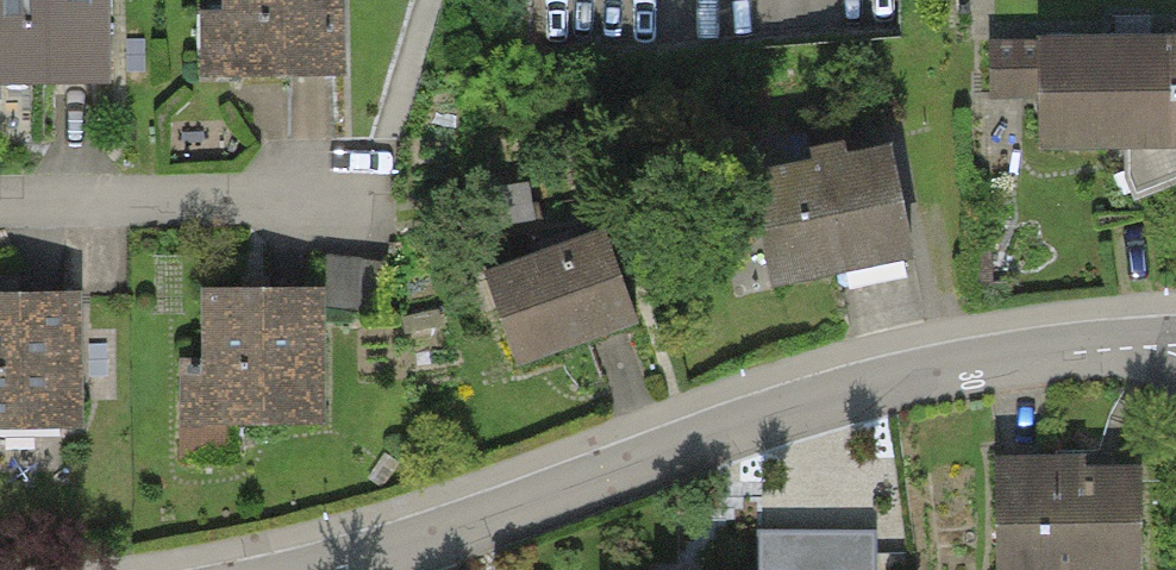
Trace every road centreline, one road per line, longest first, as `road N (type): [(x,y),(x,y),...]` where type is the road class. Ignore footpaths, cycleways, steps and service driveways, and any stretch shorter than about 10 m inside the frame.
road 1 (residential): [(1175,353),(1064,355),(830,404),(340,569)]
road 2 (residential): [(0,207),(365,202)]

